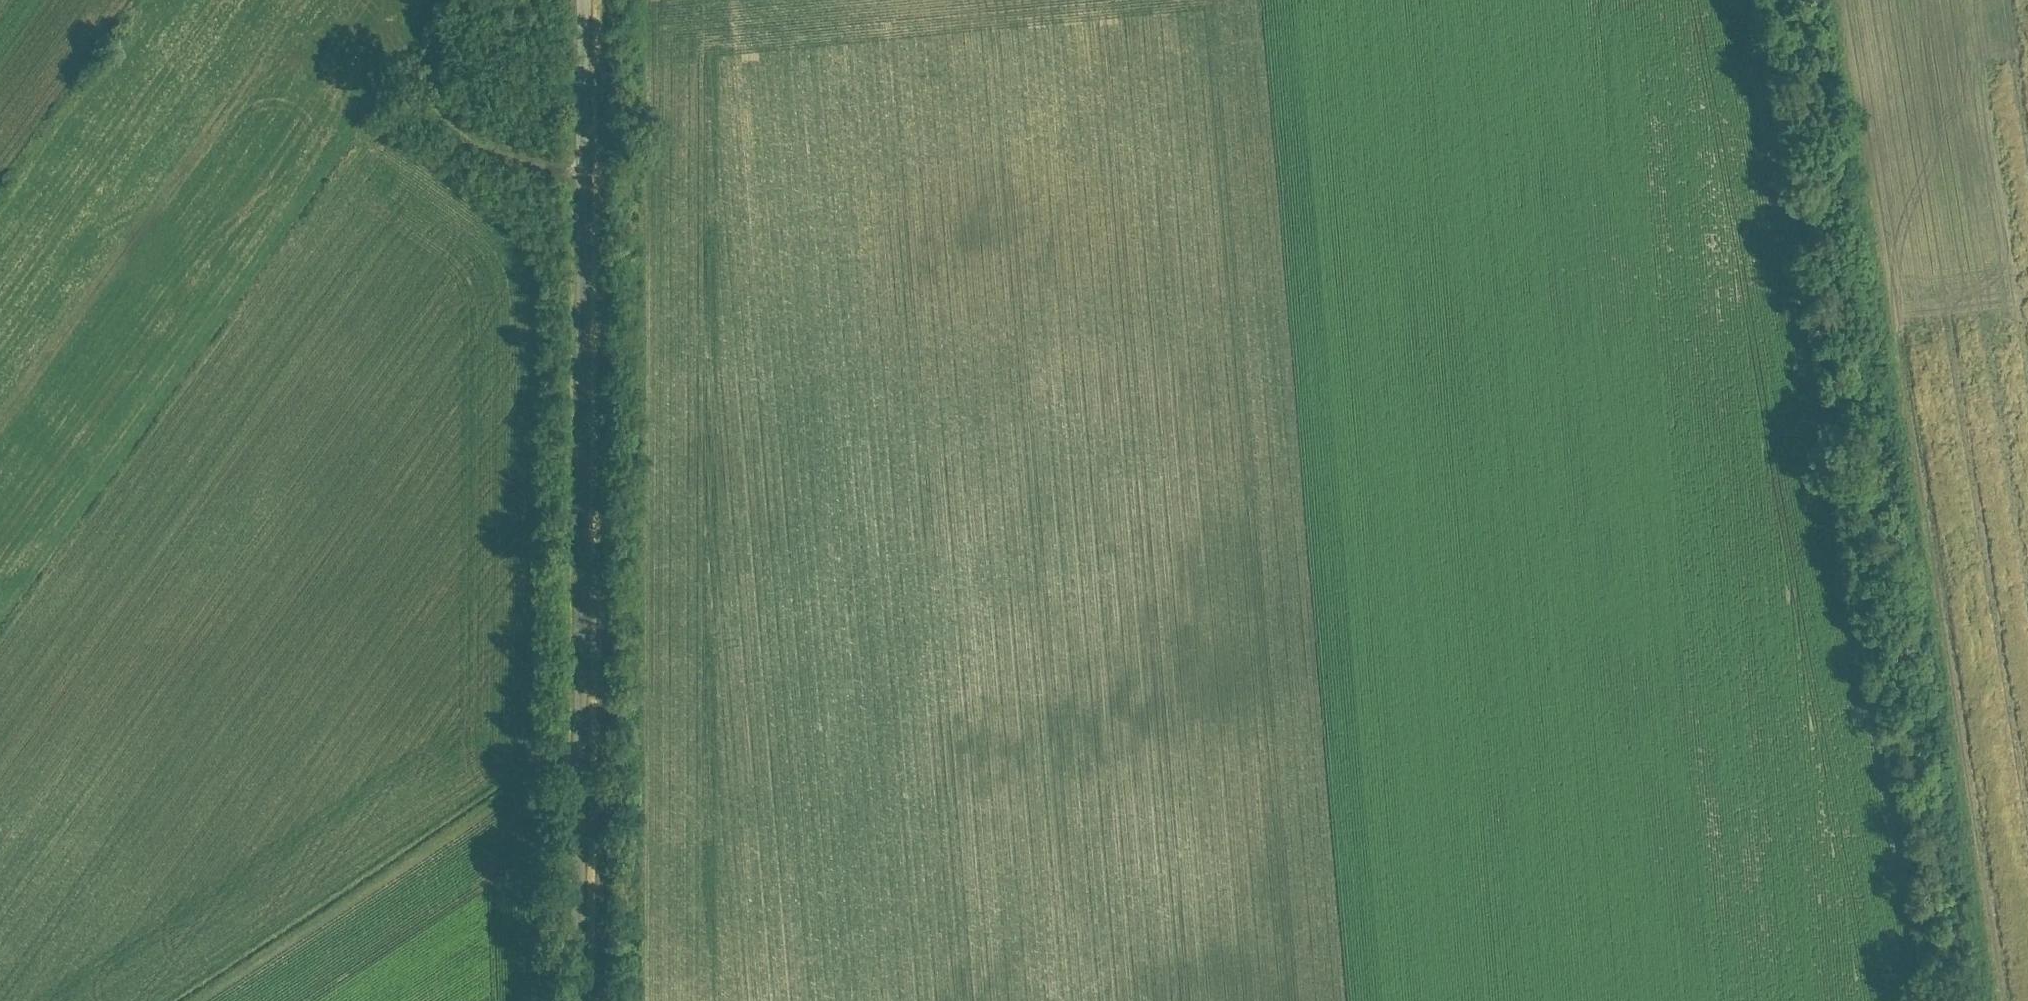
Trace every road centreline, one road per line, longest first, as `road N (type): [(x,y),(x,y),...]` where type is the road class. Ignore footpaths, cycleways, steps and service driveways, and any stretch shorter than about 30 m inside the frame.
road 1 (unclassified): [(582,0),(567,1000)]

